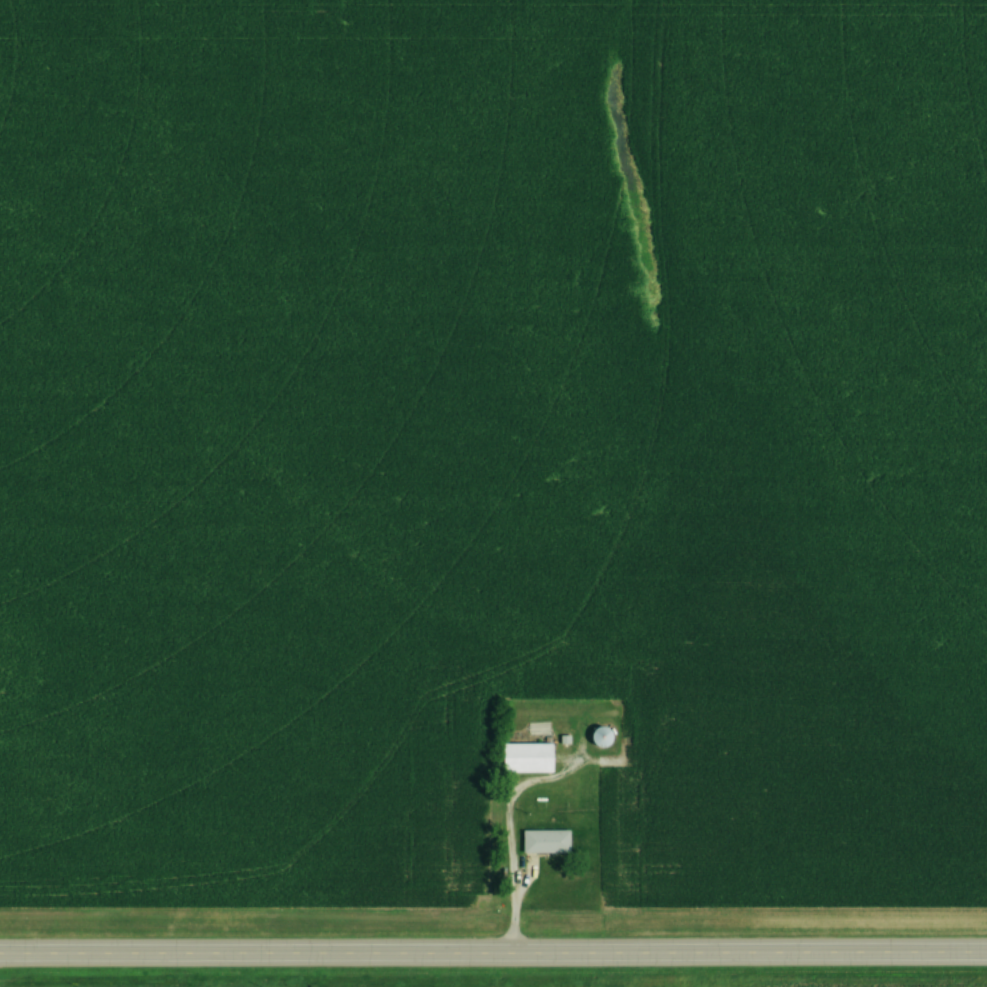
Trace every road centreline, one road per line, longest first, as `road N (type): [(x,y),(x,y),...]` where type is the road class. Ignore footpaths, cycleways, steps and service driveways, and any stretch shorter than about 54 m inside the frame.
road 1 (primary): [(986,957),(0,957)]

